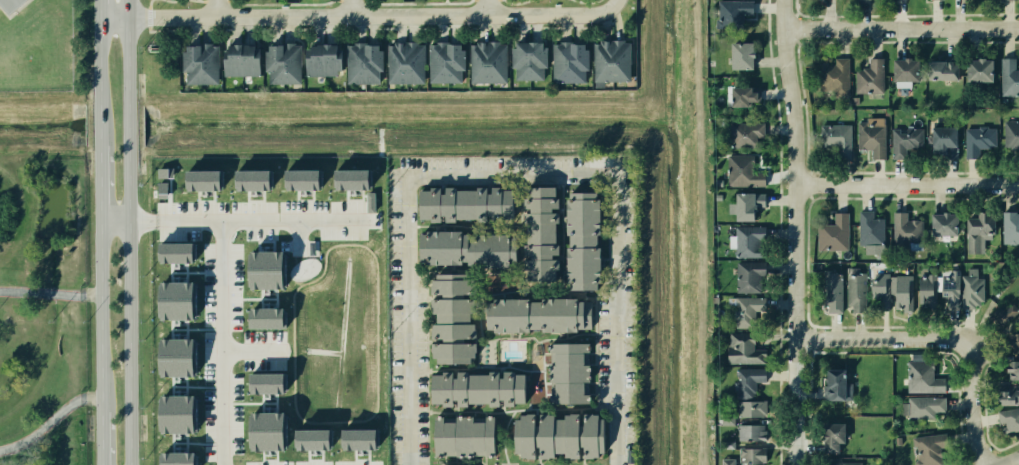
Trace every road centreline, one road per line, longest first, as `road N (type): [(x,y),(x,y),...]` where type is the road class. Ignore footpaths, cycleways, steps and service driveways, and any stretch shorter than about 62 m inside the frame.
road 1 (residential): [(99,24),(611,20)]
road 2 (residential): [(795,464),(802,142),(790,0)]
road 3 (residential): [(227,464),(221,230),(204,217),(129,218)]
road 4 (secondary): [(131,464),(128,145)]
road 5 (residential): [(792,28),(1018,27)]
road 6 (residential): [(802,184),(1018,183)]
road 7 (secondary): [(99,217),(100,409)]
road 8 (residential): [(971,342),(795,339)]
road 9 (residential): [(214,221),(359,221)]
road 10 (residential): [(987,464),(974,430),(971,342)]

